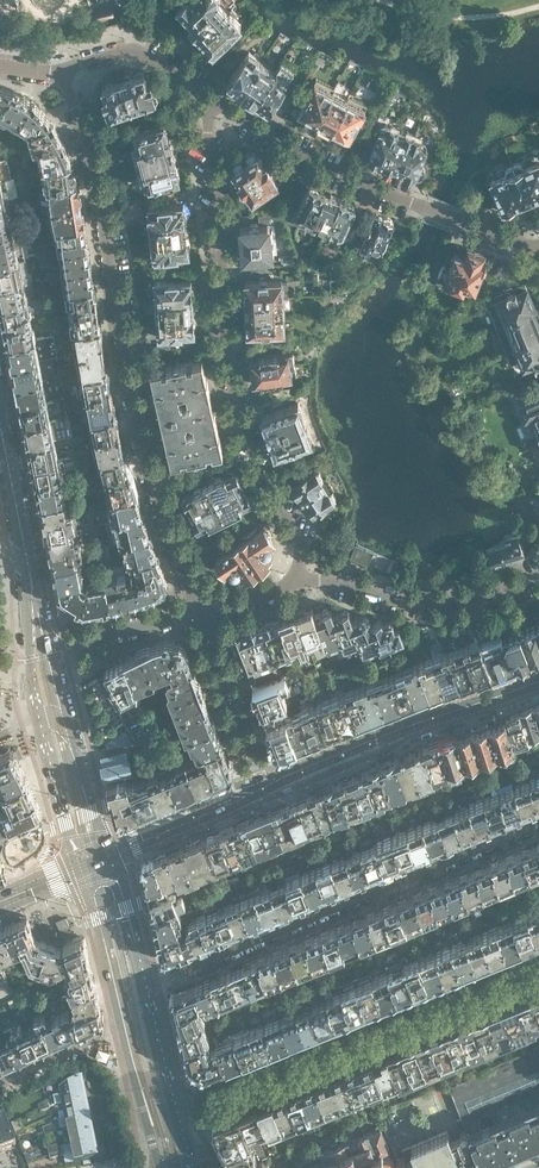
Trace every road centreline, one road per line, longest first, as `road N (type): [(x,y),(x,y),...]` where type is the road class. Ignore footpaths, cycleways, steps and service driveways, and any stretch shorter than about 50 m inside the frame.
road 1 (residential): [(61,71),(87,138),(147,458),(199,609)]
road 2 (residential): [(301,580),(297,529),(249,455),(233,392),(207,170),(211,100)]
road 3 (residential): [(145,981),(538,826)]
road 4 (residential): [(177,1113),(538,965)]
road 5 (residential): [(538,241),(450,217),(338,172),(211,100)]
road 6 (tertiary): [(538,681),(290,774)]
road 7 (residential): [(301,580),(419,606),(538,582)]
road 8 (residential): [(261,778),(199,609)]
road 9 (tertiary): [(261,778),(129,830),(111,854)]
road 10 (residential): [(211,100),(131,48),(61,71)]
road 11 (secondary): [(76,869),(121,1029)]
road 12 (tertiary): [(111,854),(263,790)]
road 13 (secondary): [(39,718),(76,869)]
road 14 (secondary): [(121,1029),(159,1167)]
road 15 (secondary): [(177,1113),(145,981)]
road 16 (secondary): [(0,427),(27,560)]
road 17 (secondary): [(111,854),(71,726)]
road 18 (residential): [(121,1029),(0,1081)]
road 19 (secondary): [(145,981),(111,854)]

